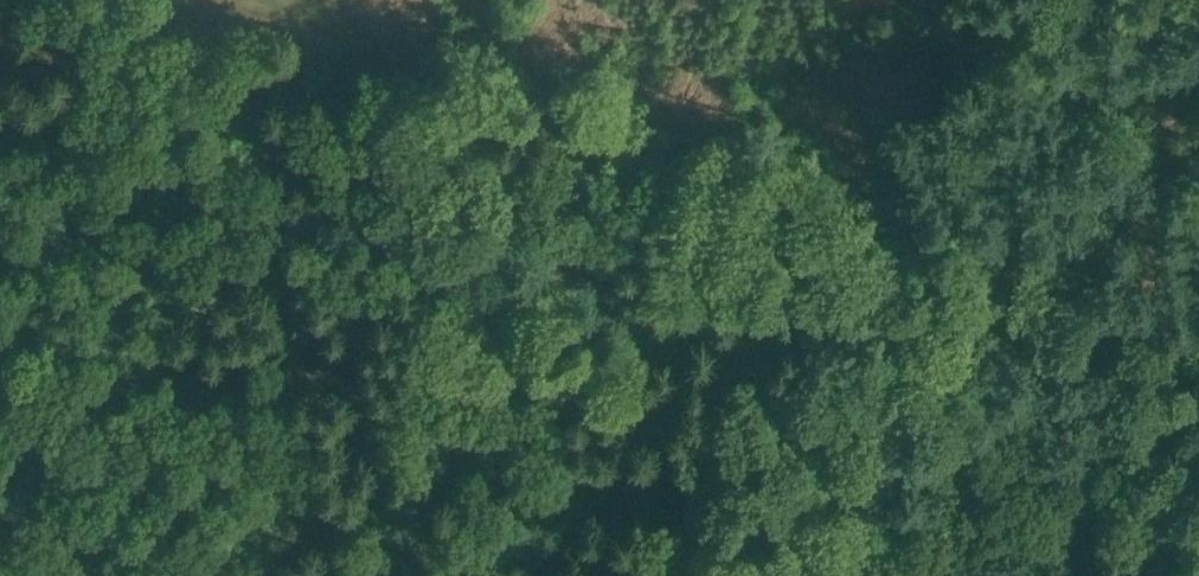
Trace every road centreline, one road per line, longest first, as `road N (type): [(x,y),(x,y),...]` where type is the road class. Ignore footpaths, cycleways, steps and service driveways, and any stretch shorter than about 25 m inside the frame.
road 1 (track): [(741,575),(974,0)]

